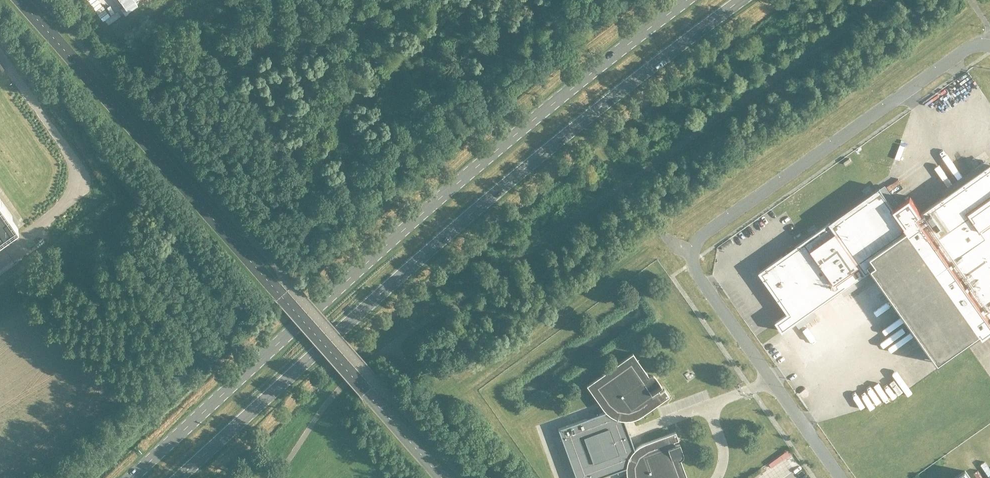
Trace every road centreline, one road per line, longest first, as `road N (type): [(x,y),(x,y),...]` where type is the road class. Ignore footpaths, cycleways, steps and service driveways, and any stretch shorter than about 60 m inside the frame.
road 1 (trunk): [(180,477),(559,140),(740,0)]
road 2 (trunk): [(687,0),(415,221),(134,477)]
road 3 (unclassified): [(989,44),(974,44),(703,234),(692,253),(695,269),(844,477)]
road 4 (unclassified): [(75,159),(72,199),(0,262)]
road 5 (unclassified): [(75,159),(0,51)]

